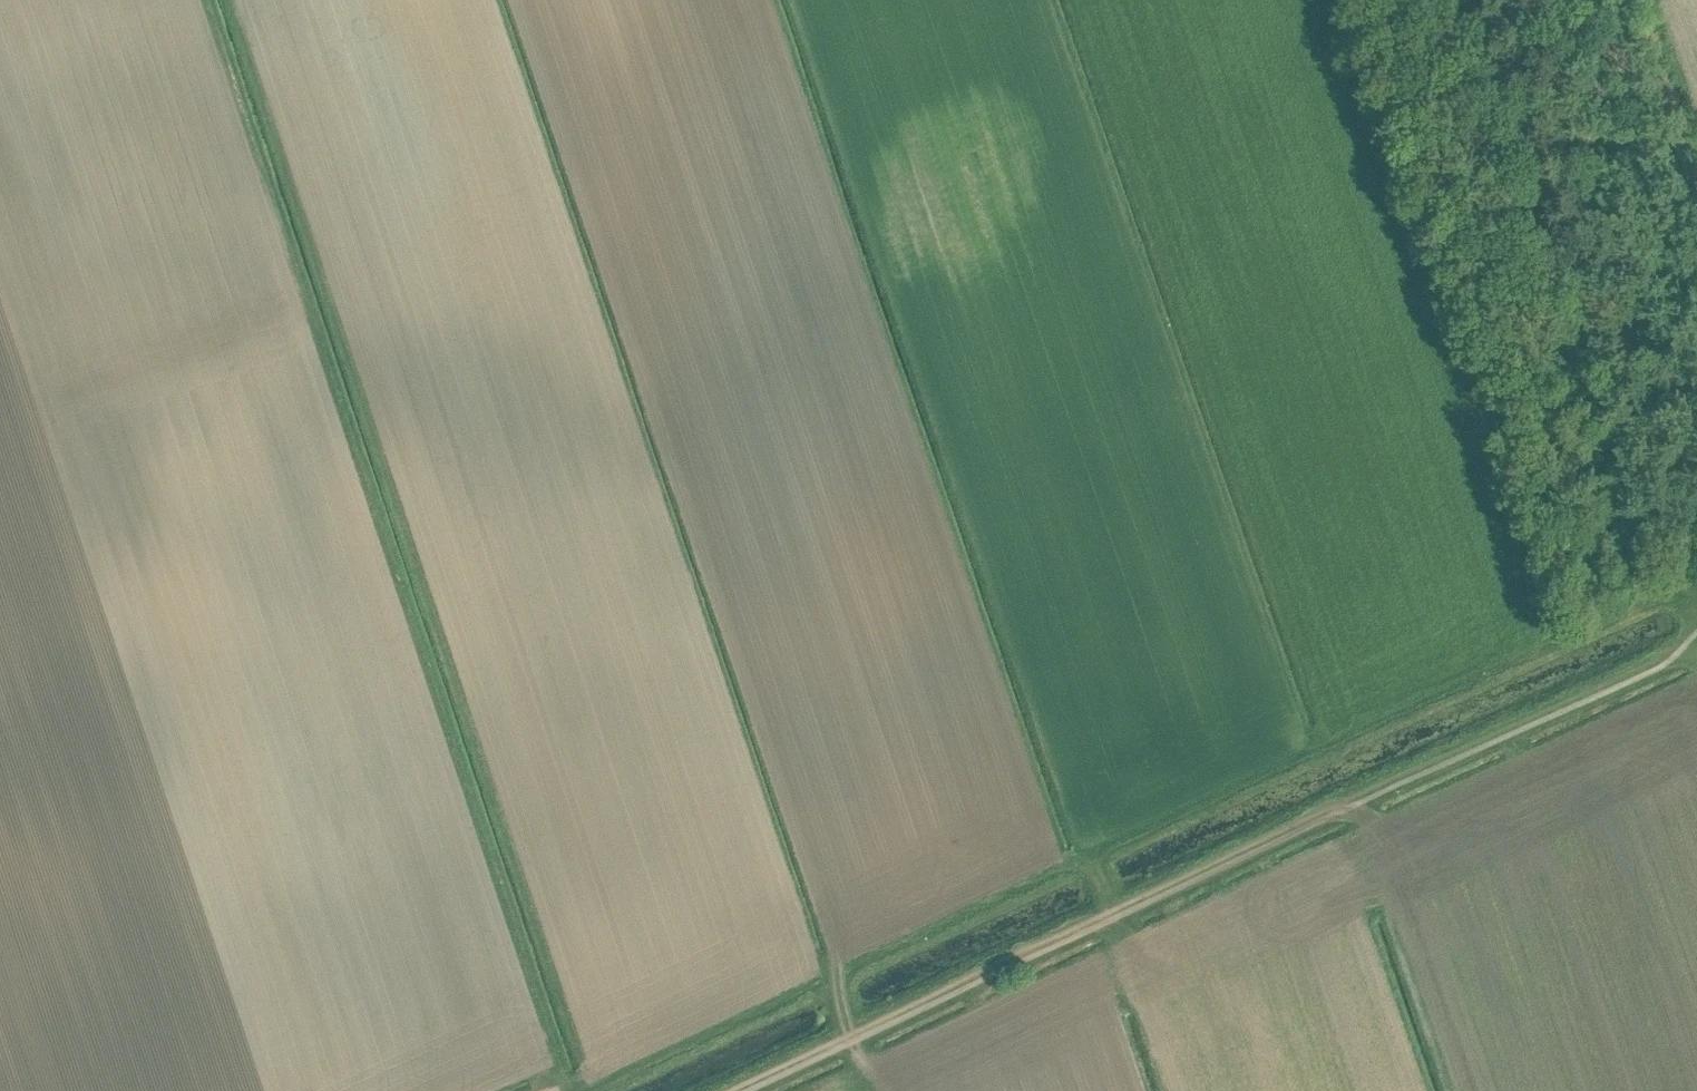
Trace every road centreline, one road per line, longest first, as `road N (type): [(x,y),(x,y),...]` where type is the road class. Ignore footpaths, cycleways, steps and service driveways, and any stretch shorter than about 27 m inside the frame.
road 1 (track): [(1531,726),(749,1090)]

